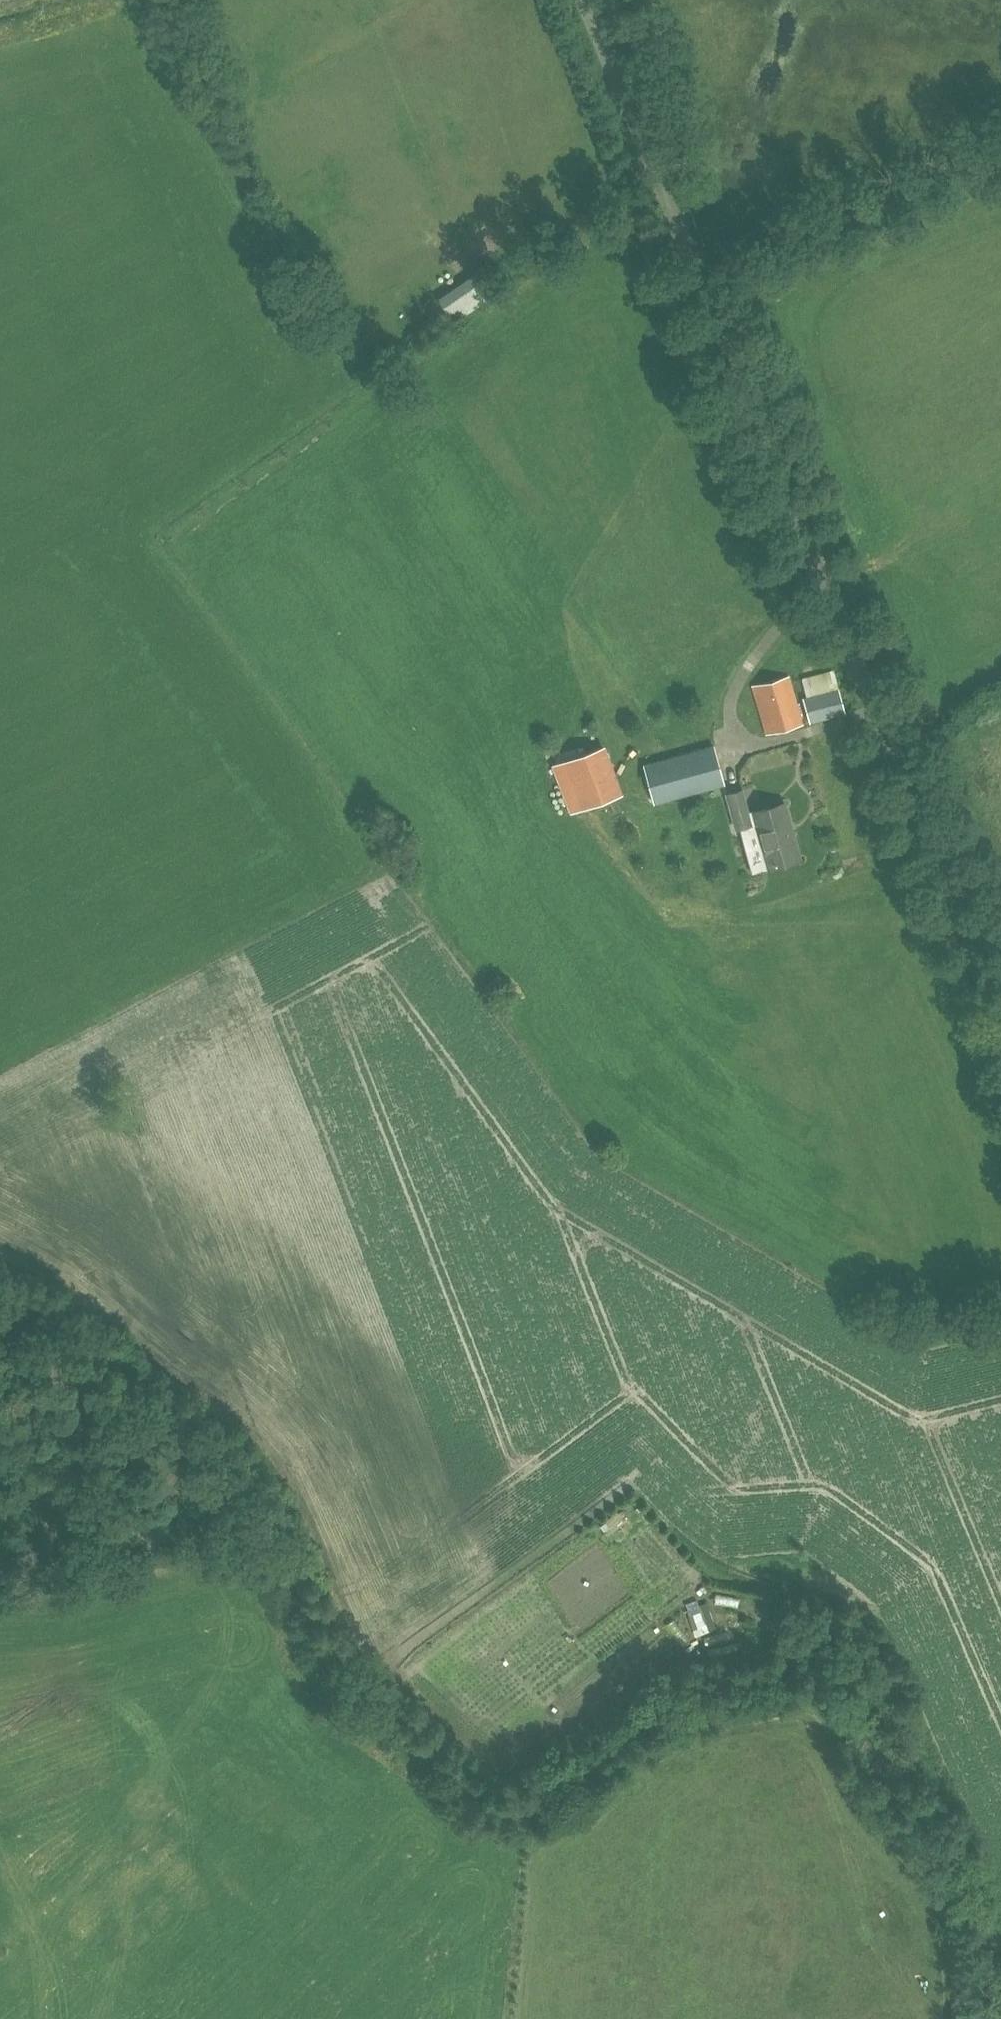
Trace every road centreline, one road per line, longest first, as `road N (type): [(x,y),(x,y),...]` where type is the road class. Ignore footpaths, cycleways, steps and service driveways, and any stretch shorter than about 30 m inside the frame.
road 1 (unclassified): [(1000,1005),(584,0)]

